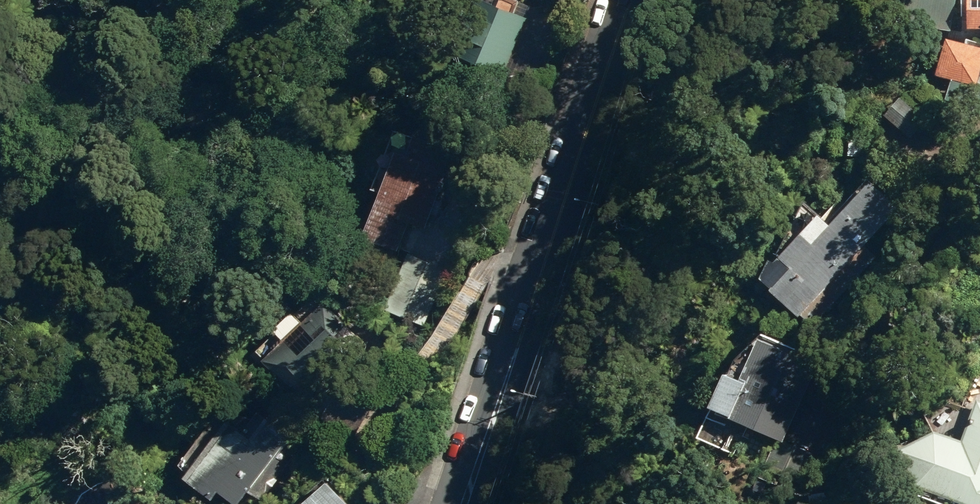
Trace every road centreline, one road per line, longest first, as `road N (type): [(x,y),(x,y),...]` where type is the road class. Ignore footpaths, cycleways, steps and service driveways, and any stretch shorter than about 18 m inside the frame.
road 1 (secondary): [(459,503),(632,0)]

